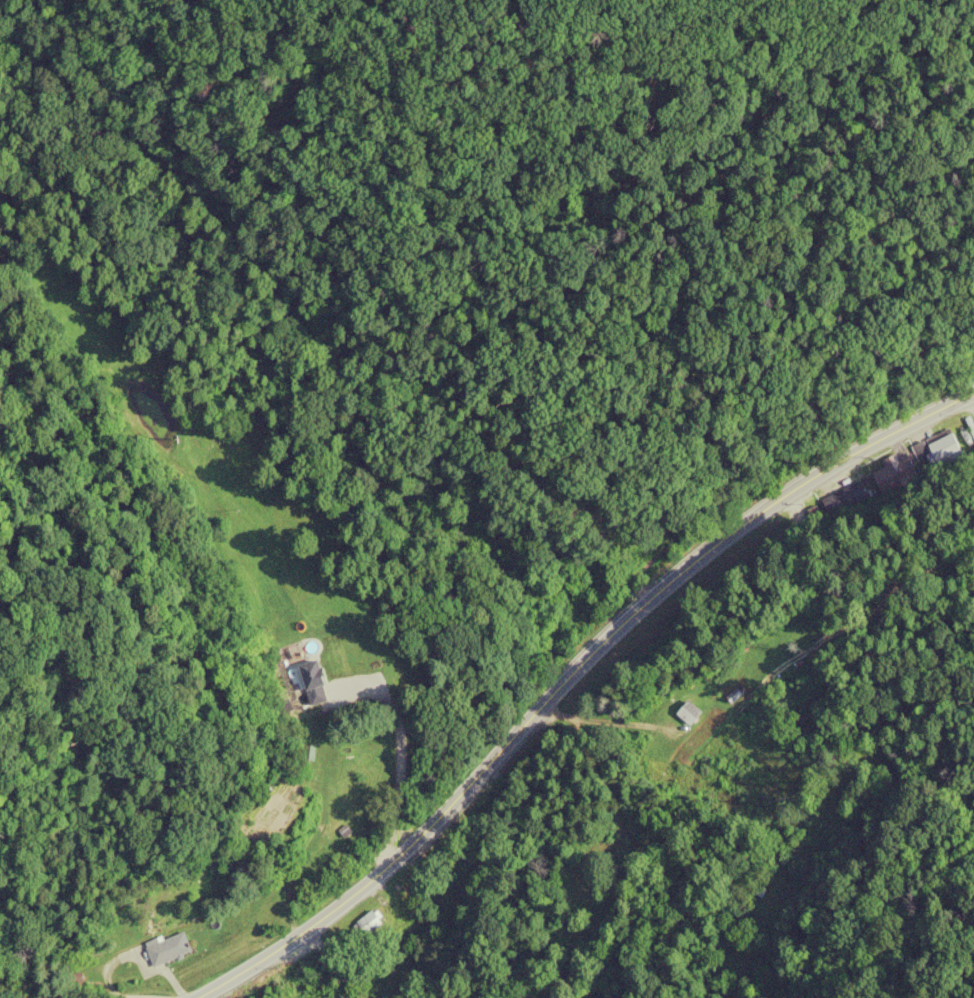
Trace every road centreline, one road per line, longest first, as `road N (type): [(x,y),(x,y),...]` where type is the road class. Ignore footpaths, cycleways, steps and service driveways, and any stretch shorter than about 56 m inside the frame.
road 1 (secondary): [(188,997),(339,913),(394,863),(554,680),(668,578),(862,442),(973,384)]

